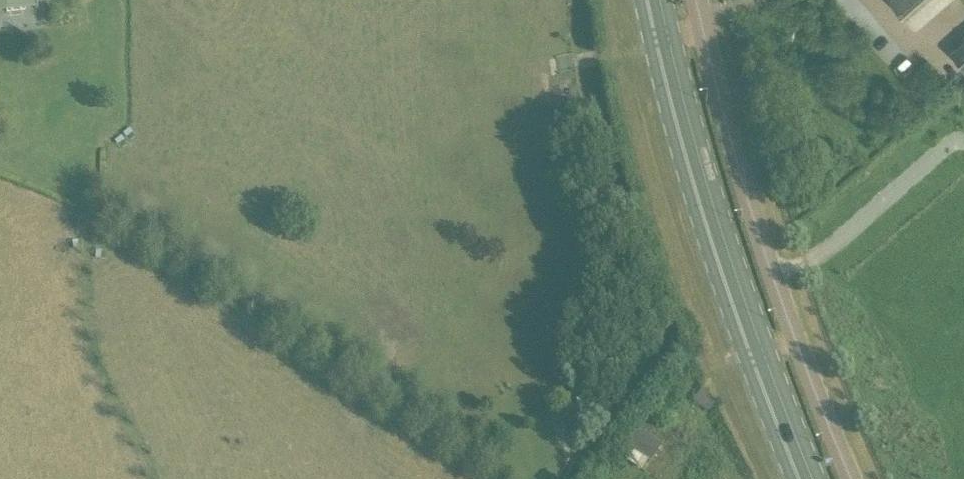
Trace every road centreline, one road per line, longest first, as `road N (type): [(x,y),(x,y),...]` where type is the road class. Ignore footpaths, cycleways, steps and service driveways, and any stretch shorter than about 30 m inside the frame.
road 1 (track): [(590,0),(628,169),(680,330),(559,478)]
road 2 (unclassified): [(850,478),(770,276),(695,0)]
road 3 (primary): [(800,478),(721,289),(647,0)]
road 4 (track): [(802,262),(963,156)]
road 5 (track): [(554,67),(701,27)]

